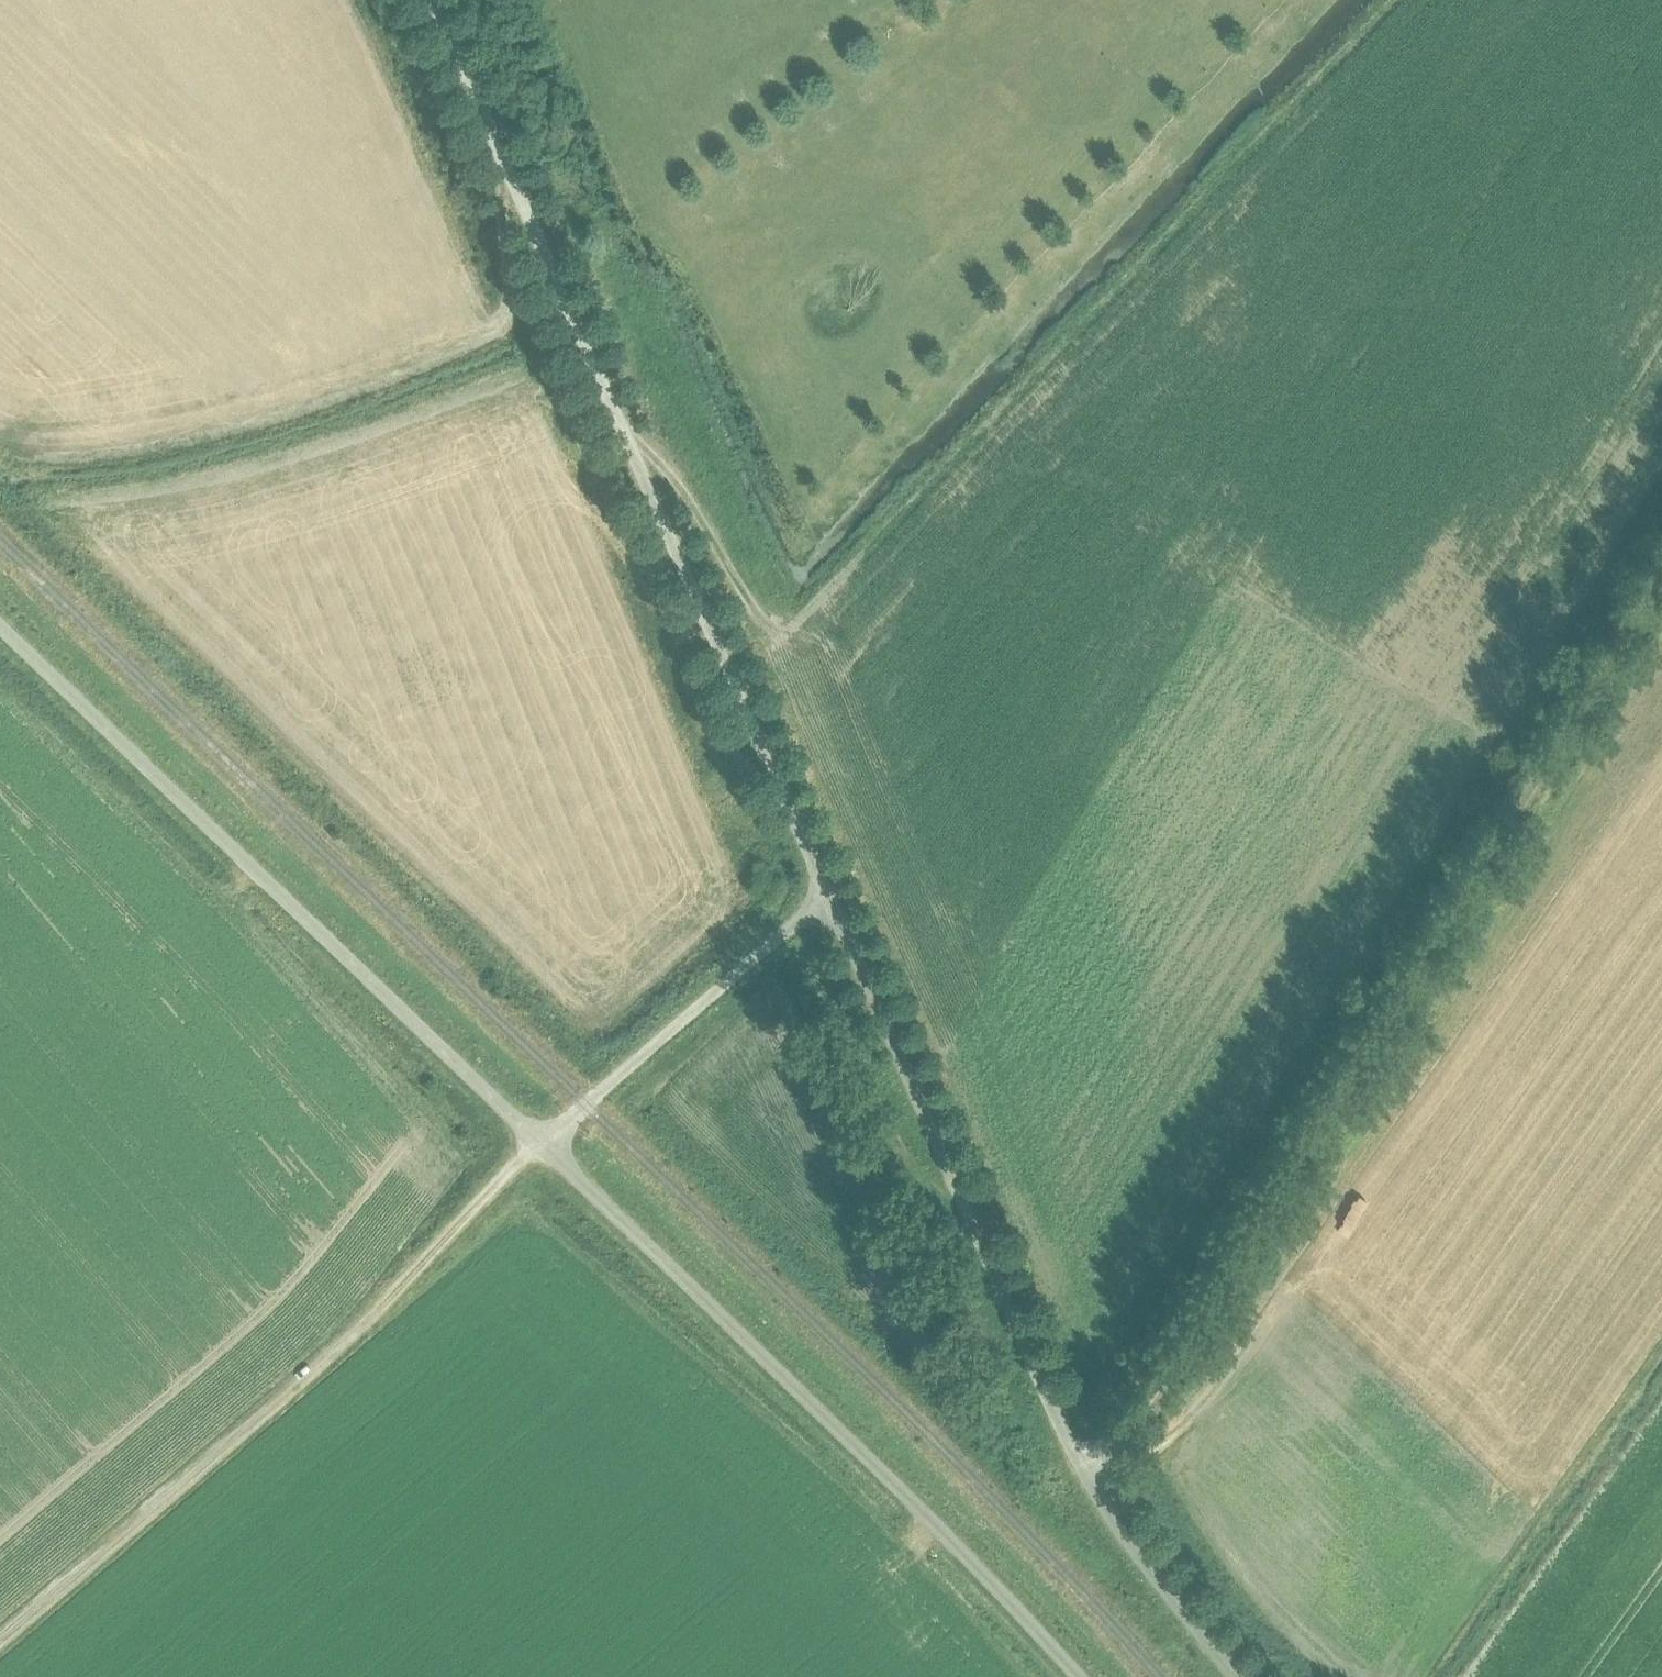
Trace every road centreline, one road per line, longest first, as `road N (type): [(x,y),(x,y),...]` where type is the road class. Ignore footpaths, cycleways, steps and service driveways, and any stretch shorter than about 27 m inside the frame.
road 1 (track): [(1083,1474),(1131,1423),(1661,580)]
road 2 (unclassified): [(432,0),(829,901)]
road 3 (unclassified): [(829,901),(1083,1474),(1236,1676)]
road 4 (unclassified): [(1080,1676),(841,1428),(543,1142)]
road 5 (unclassified): [(543,1142),(0,621)]
road 6 (track): [(0,1640),(369,1320),(543,1142)]
road 7 (unclassified): [(829,901),(797,918),(543,1142)]

